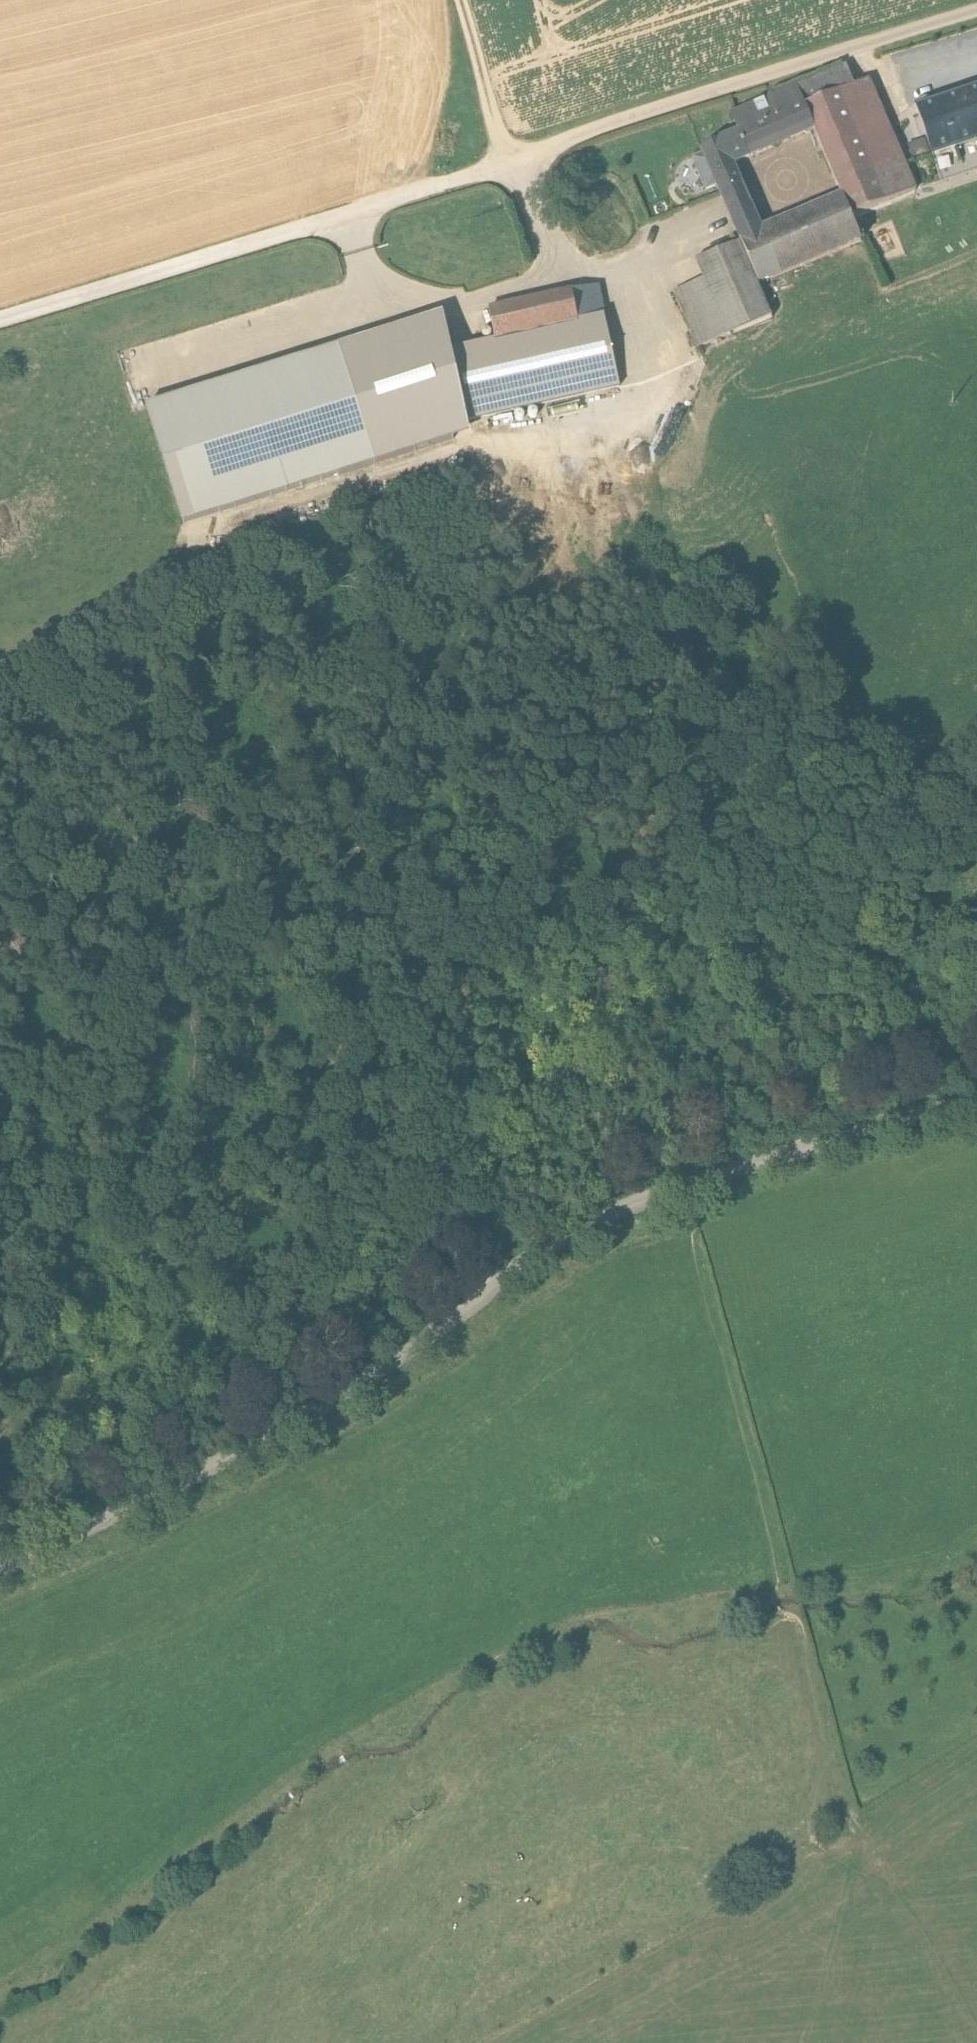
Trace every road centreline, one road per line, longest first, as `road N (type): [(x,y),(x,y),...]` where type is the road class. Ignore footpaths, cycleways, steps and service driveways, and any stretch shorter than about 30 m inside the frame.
road 1 (unclassified): [(976,1062),(878,1082),(615,1168),(528,1214),(278,1382),(0,1520)]
road 2 (unclassified): [(485,170),(677,101),(976,10)]
road 3 (track): [(0,322),(485,170)]
road 4 (track): [(459,0),(498,140),(514,161)]

